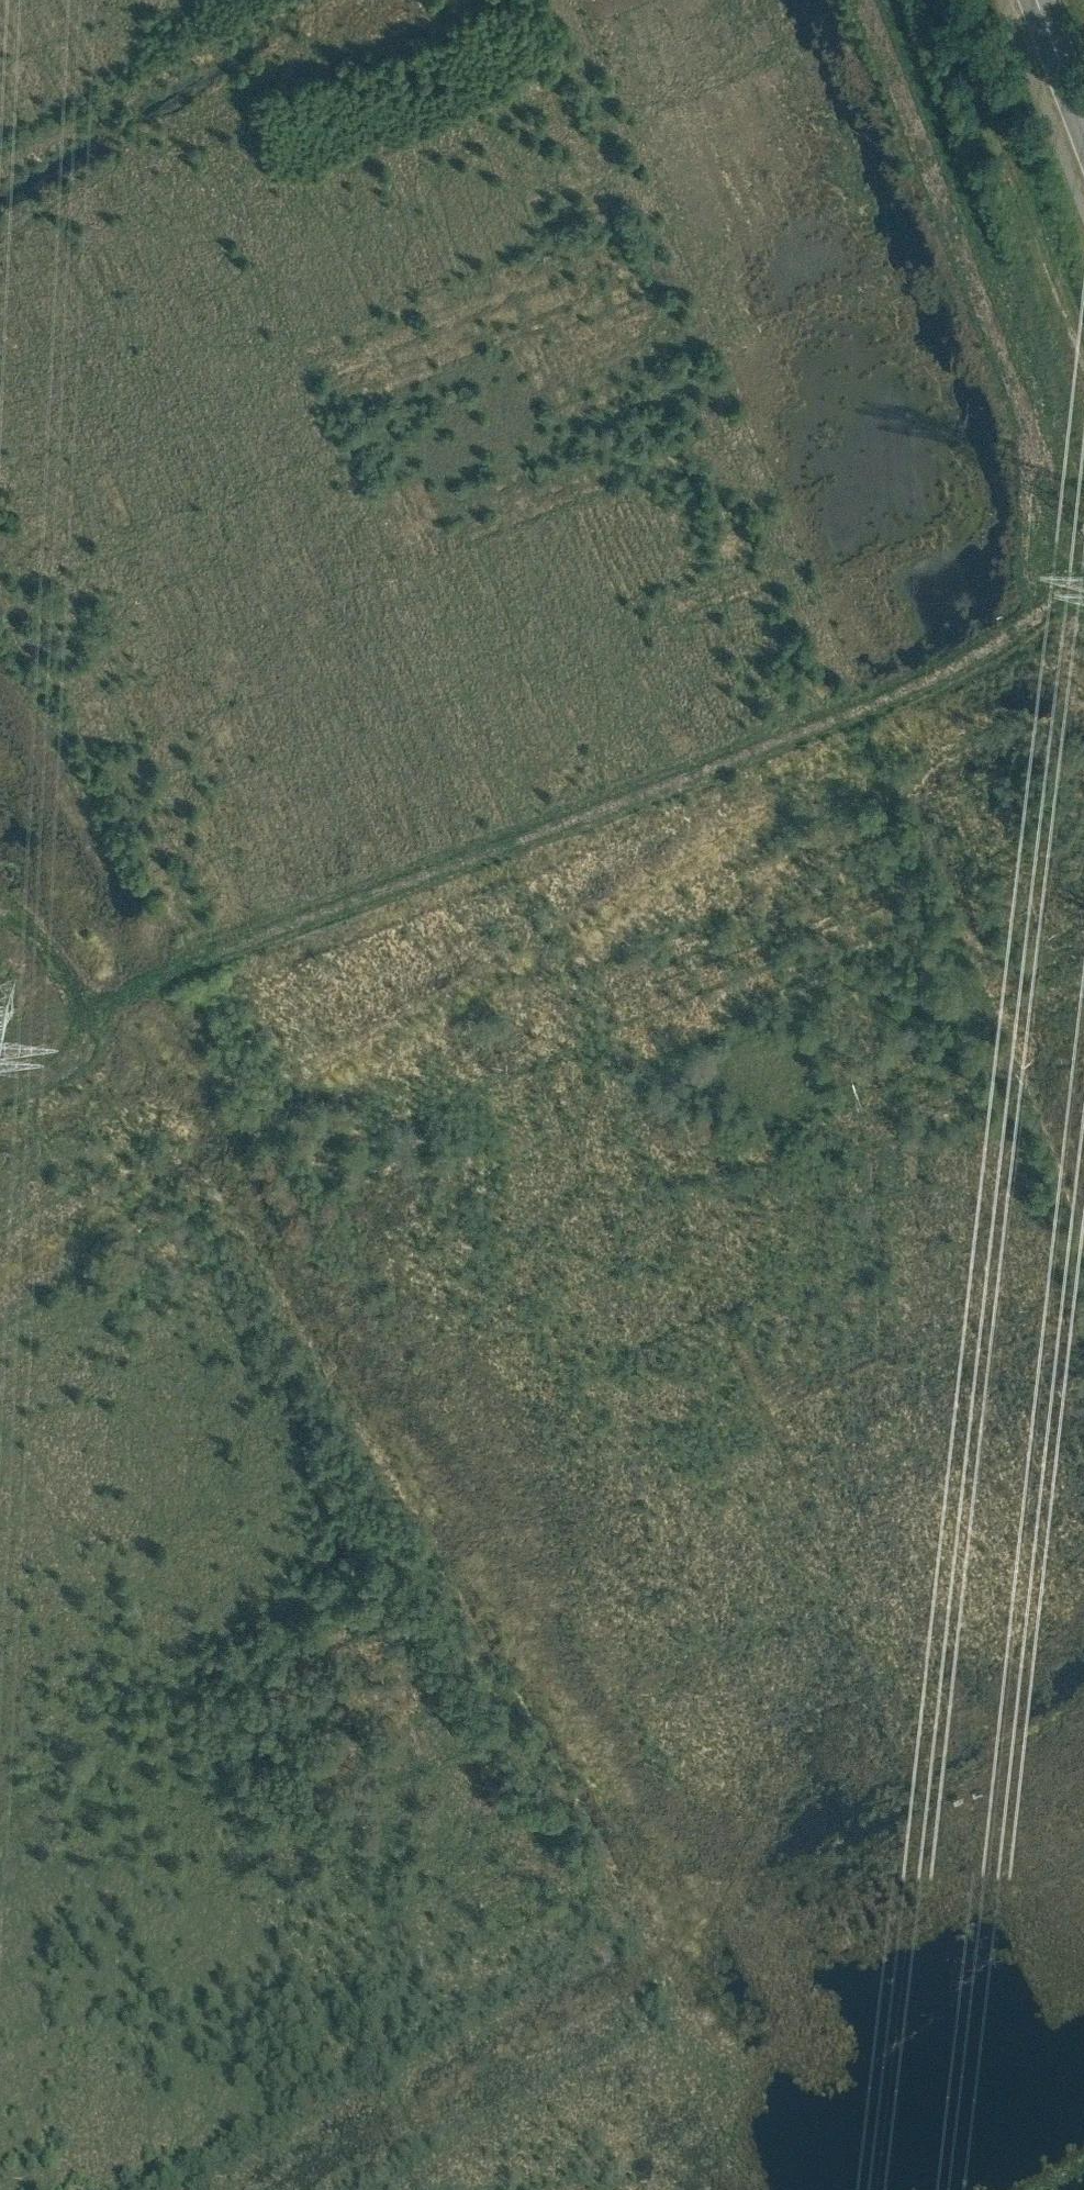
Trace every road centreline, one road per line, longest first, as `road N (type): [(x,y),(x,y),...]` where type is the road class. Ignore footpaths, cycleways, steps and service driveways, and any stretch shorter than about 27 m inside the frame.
road 1 (track): [(1083,362),(945,0)]
road 2 (primary): [(1035,0),(1083,130)]

